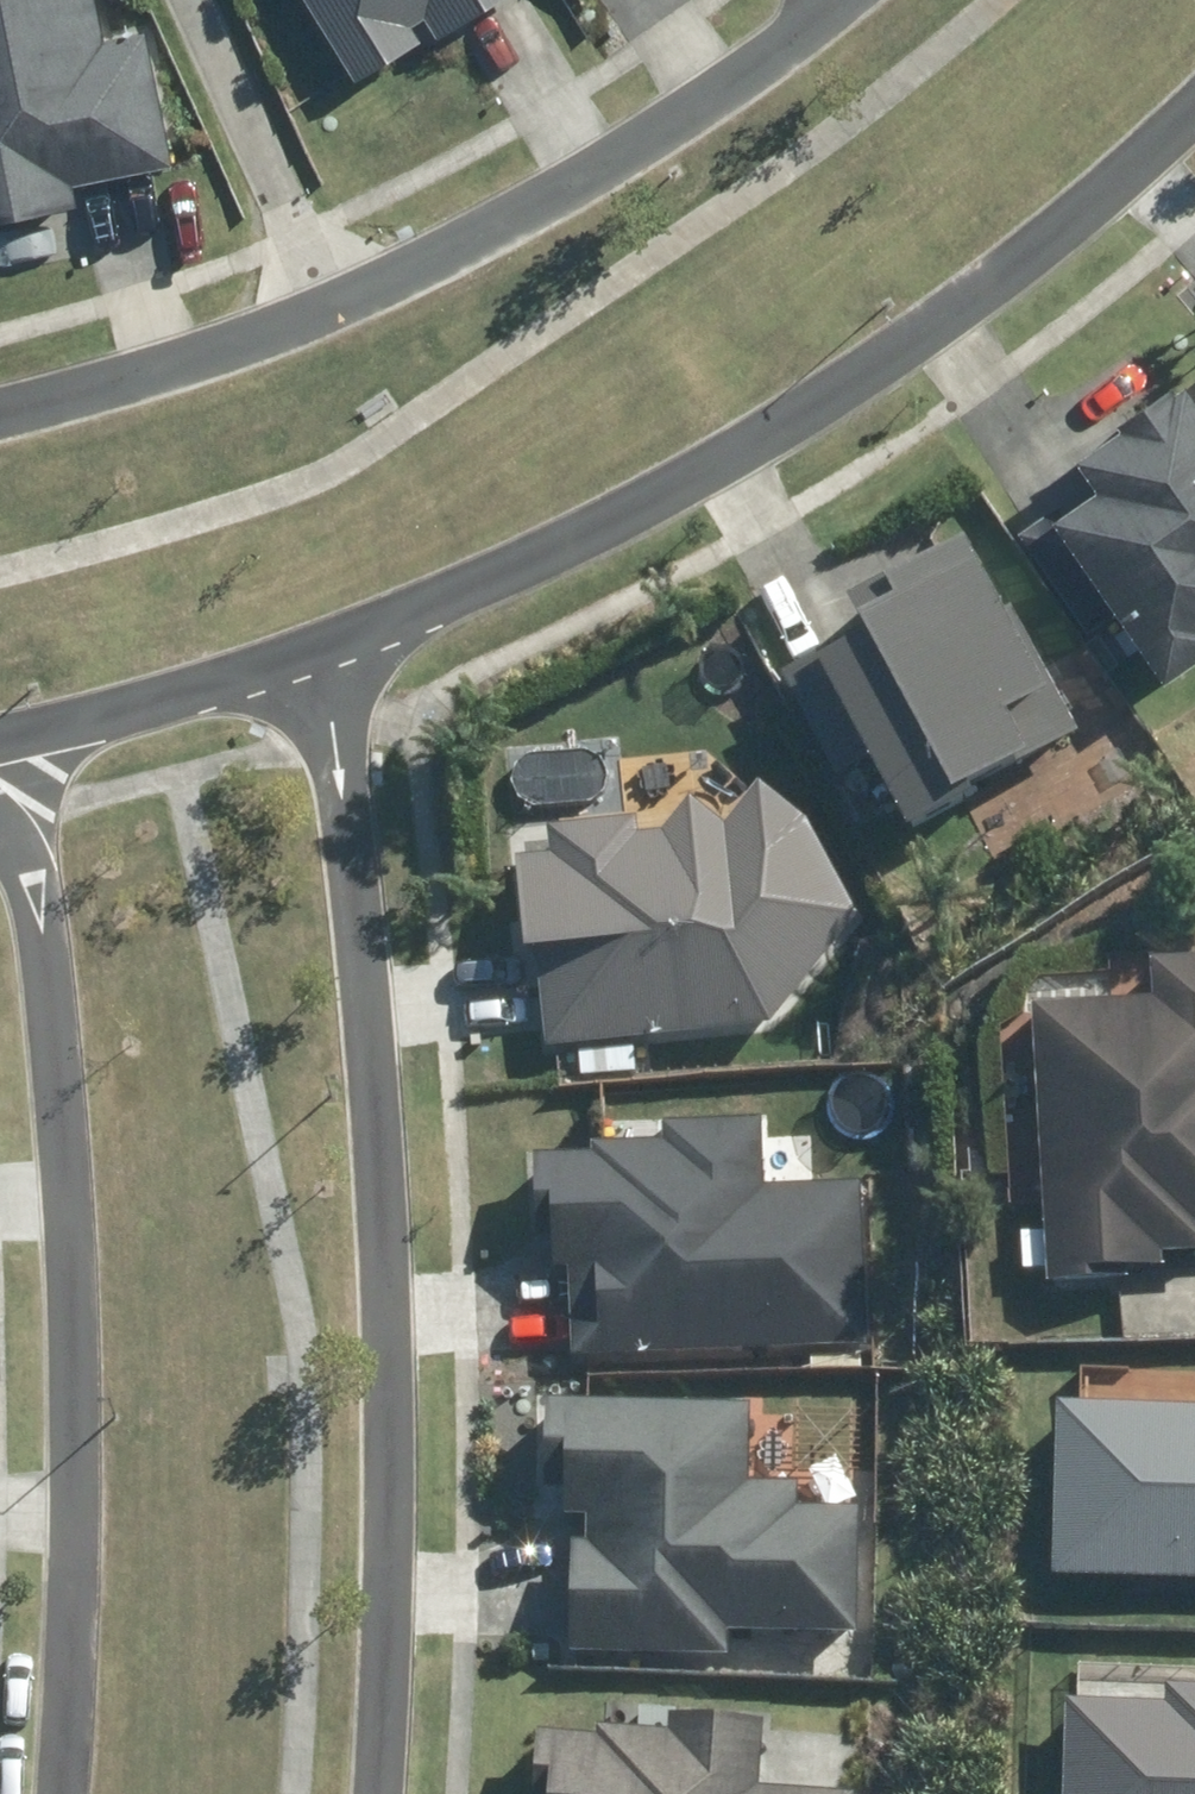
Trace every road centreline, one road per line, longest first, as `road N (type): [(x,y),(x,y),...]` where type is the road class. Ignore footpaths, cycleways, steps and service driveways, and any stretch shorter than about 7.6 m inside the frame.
road 1 (residential): [(323,656),(381,1361),(361,1793)]
road 2 (tertiary): [(1194,111),(969,308),(643,504),(323,656)]
road 3 (residential): [(58,1793),(81,1462),(59,1061),(36,885),(0,838)]
road 4 (tertiary): [(340,305),(597,175),(794,40),(839,0)]
road 5 (tertiary): [(0,413),(94,394),(340,305)]
road 6 (residential): [(340,305),(191,0)]
road 7 (tertiary): [(323,656),(0,737)]

